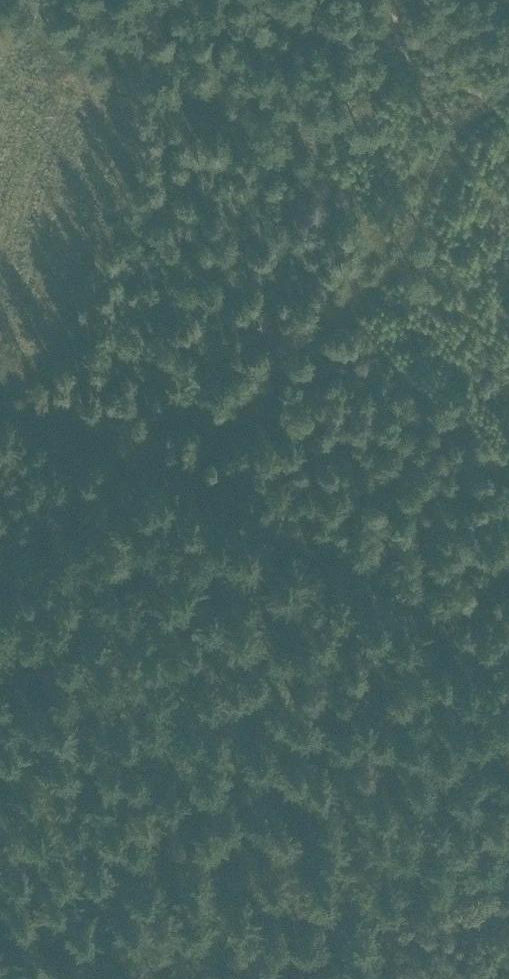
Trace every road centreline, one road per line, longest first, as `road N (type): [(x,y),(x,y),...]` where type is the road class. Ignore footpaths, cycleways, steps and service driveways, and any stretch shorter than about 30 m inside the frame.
road 1 (track): [(0,362),(215,488)]
road 2 (track): [(391,0),(417,39),(502,77)]

